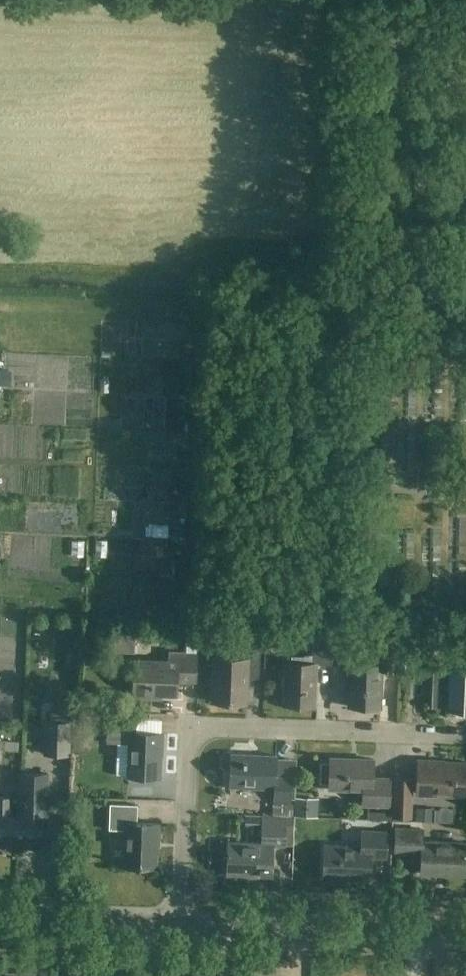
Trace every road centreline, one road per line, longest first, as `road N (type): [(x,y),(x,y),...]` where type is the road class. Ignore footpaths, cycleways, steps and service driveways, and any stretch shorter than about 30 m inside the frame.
road 1 (residential): [(465,737),(189,725),(180,926)]
road 2 (tertiary): [(417,935),(180,926)]
road 3 (tertiary): [(180,926),(0,919)]

